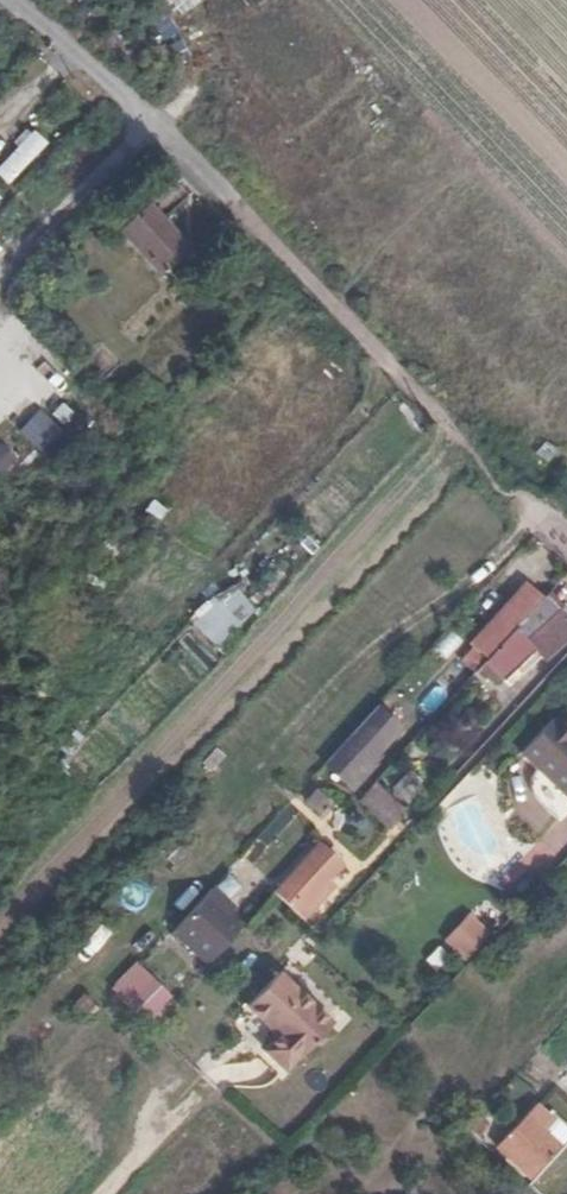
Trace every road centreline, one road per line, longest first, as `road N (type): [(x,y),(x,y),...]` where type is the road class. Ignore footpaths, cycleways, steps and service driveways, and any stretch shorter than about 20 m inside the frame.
road 1 (residential): [(293,269),(149,125),(1,0)]
road 2 (track): [(529,517),(293,269)]

